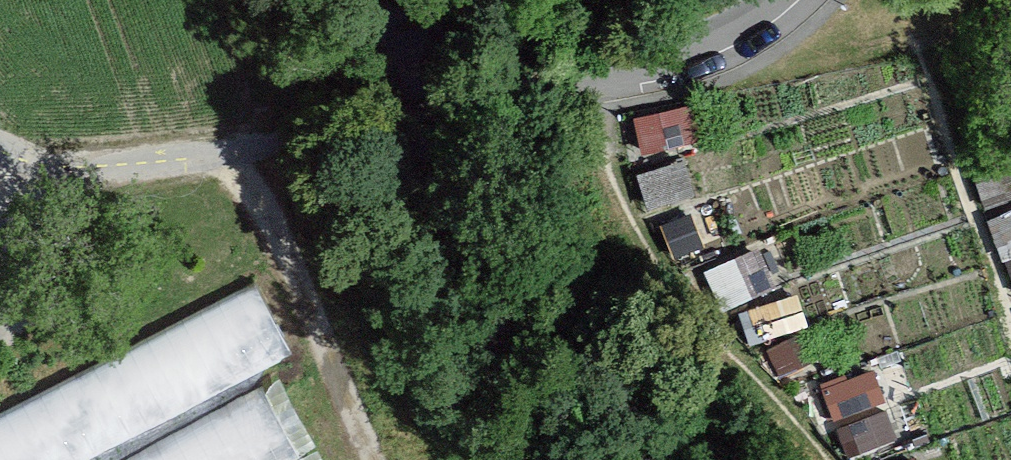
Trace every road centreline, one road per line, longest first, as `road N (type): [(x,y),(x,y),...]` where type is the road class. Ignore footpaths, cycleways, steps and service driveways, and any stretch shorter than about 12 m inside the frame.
road 1 (track): [(223,154),(292,264),(378,459)]
road 2 (unclassified): [(223,154),(28,179),(0,155)]
road 3 (residential): [(564,87),(676,55),(777,0)]

